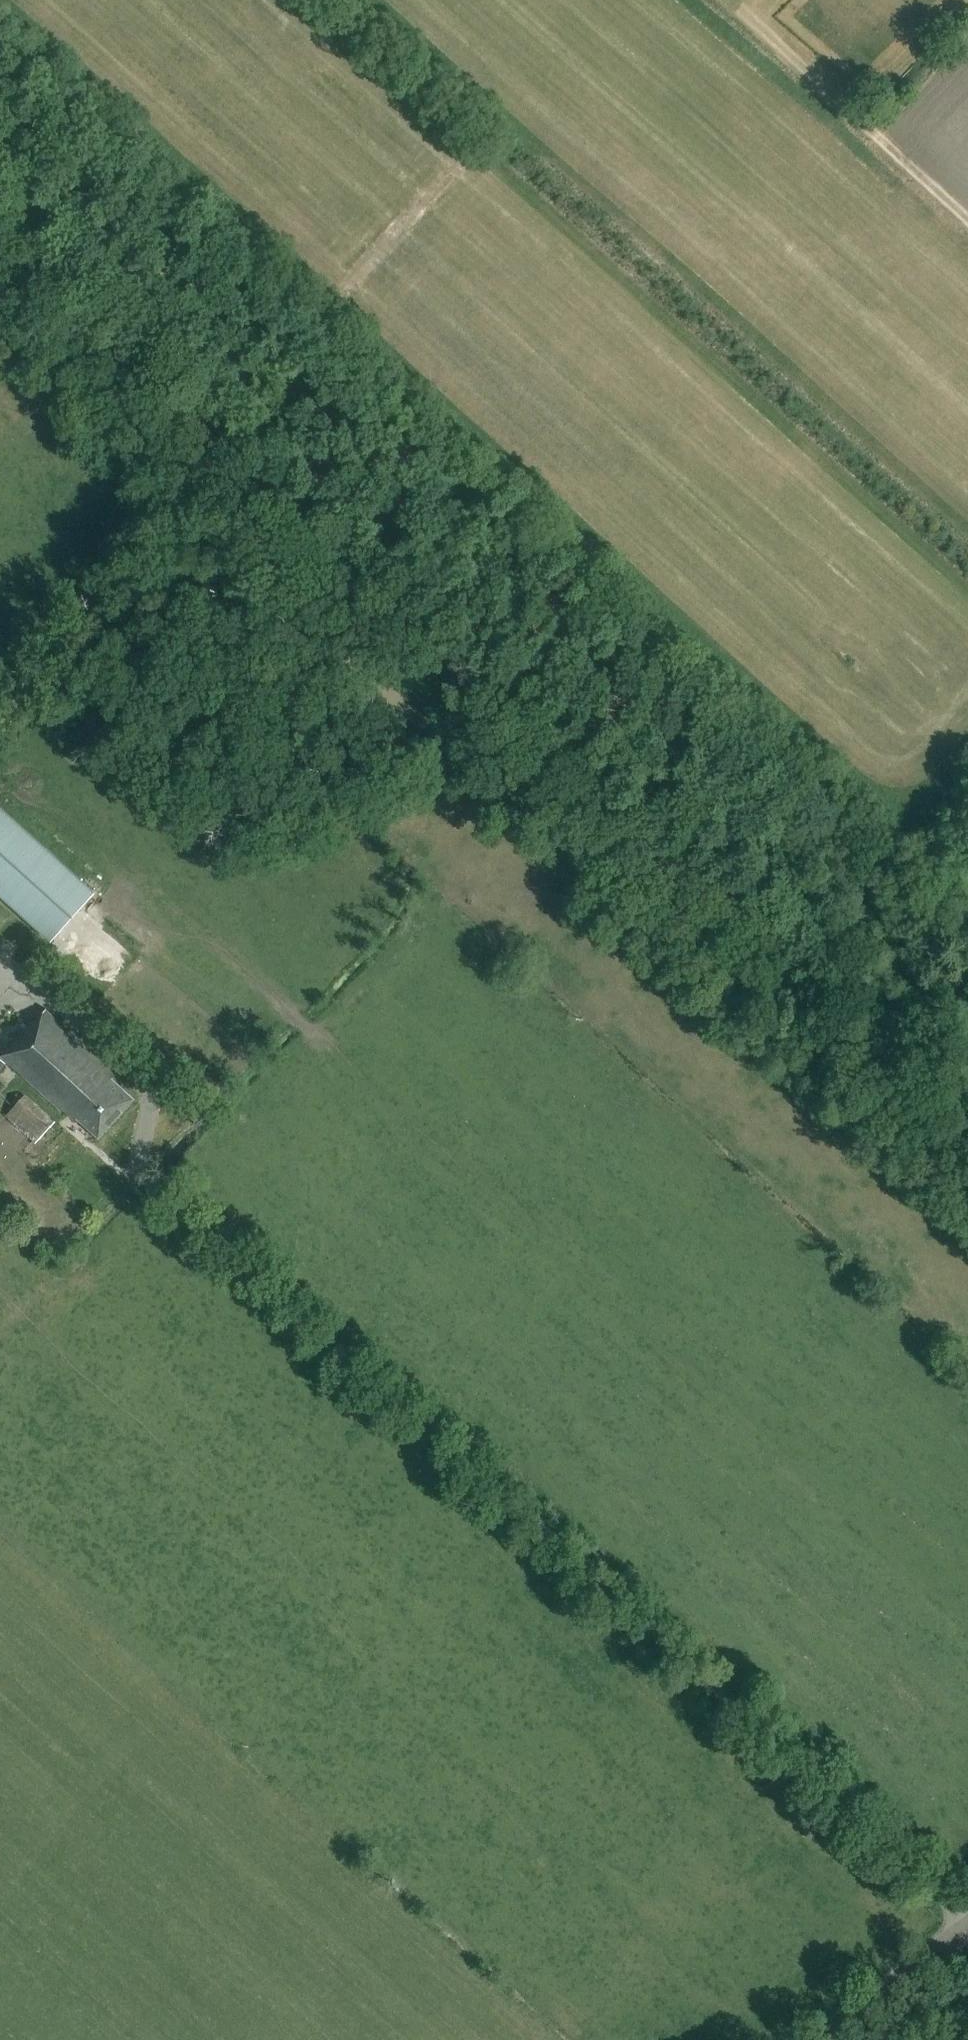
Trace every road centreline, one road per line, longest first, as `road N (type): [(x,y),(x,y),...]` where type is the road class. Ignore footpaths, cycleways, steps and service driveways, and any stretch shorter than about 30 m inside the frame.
road 1 (track): [(967,222),(747,16),(757,0)]
road 2 (tertiary): [(813,2039),(967,1926)]

